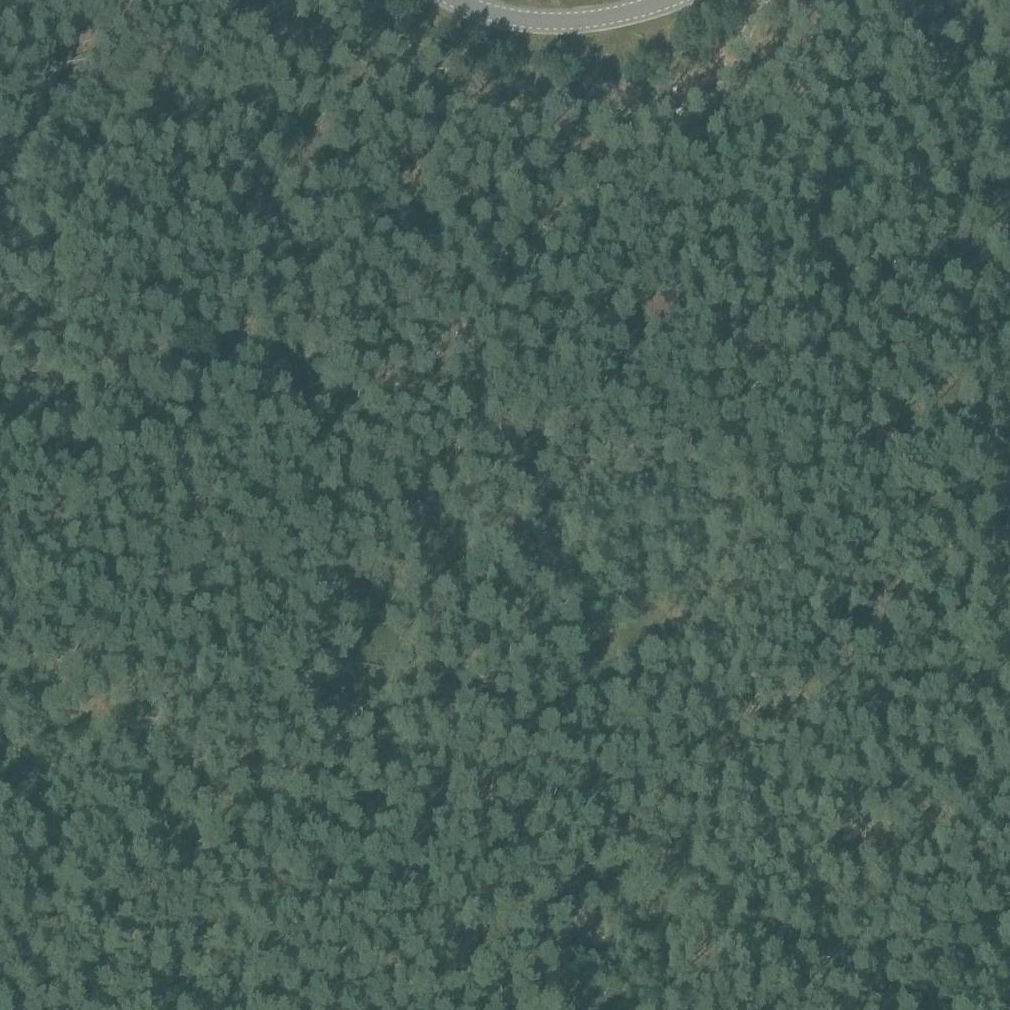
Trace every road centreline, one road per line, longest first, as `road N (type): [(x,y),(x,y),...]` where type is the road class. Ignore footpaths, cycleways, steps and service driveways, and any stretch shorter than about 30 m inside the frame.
road 1 (tertiary): [(454,0),(523,23),(585,25),(673,0)]

